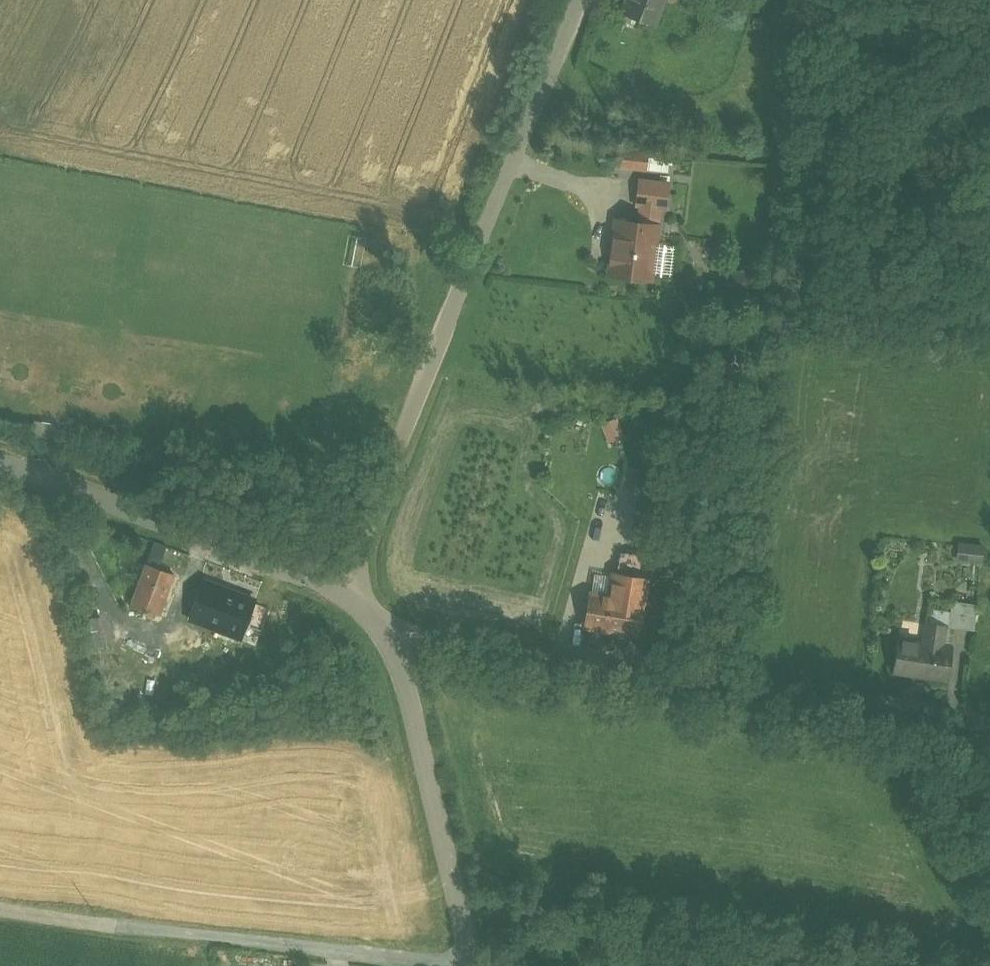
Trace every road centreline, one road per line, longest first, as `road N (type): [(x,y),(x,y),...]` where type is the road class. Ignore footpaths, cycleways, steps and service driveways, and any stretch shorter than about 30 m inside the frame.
road 1 (unclassified): [(379,609),(989,717)]
road 2 (unclassified): [(580,0),(350,566)]
road 3 (unclassified): [(445,965),(0,911)]
road 4 (unclassified): [(0,445),(350,566)]
road 5 (unclassified): [(379,609),(403,673),(473,965)]

